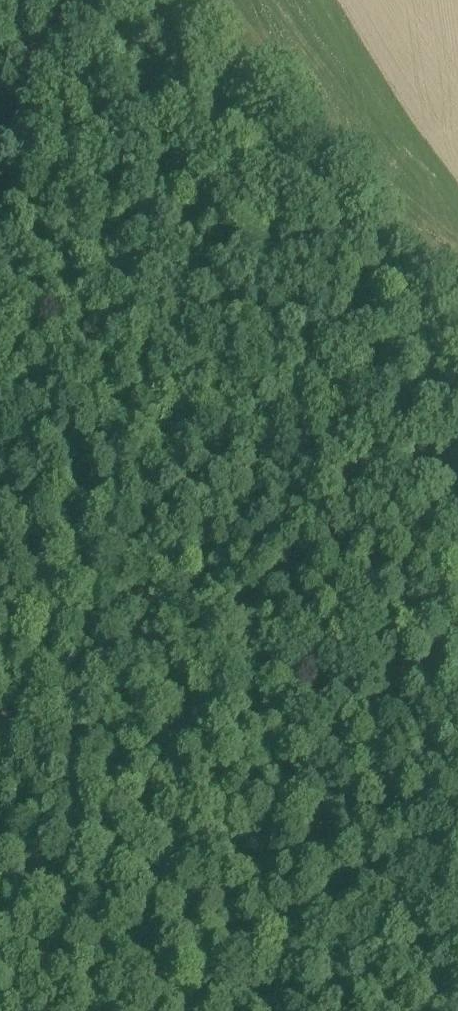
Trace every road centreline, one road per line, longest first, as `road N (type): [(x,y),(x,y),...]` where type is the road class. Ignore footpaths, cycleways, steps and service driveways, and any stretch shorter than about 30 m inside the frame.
road 1 (track): [(156,0),(240,130),(346,220),(413,347),(457,504)]
road 2 (track): [(0,763),(110,479),(46,466),(0,469)]
road 3 (track): [(110,479),(427,386)]

